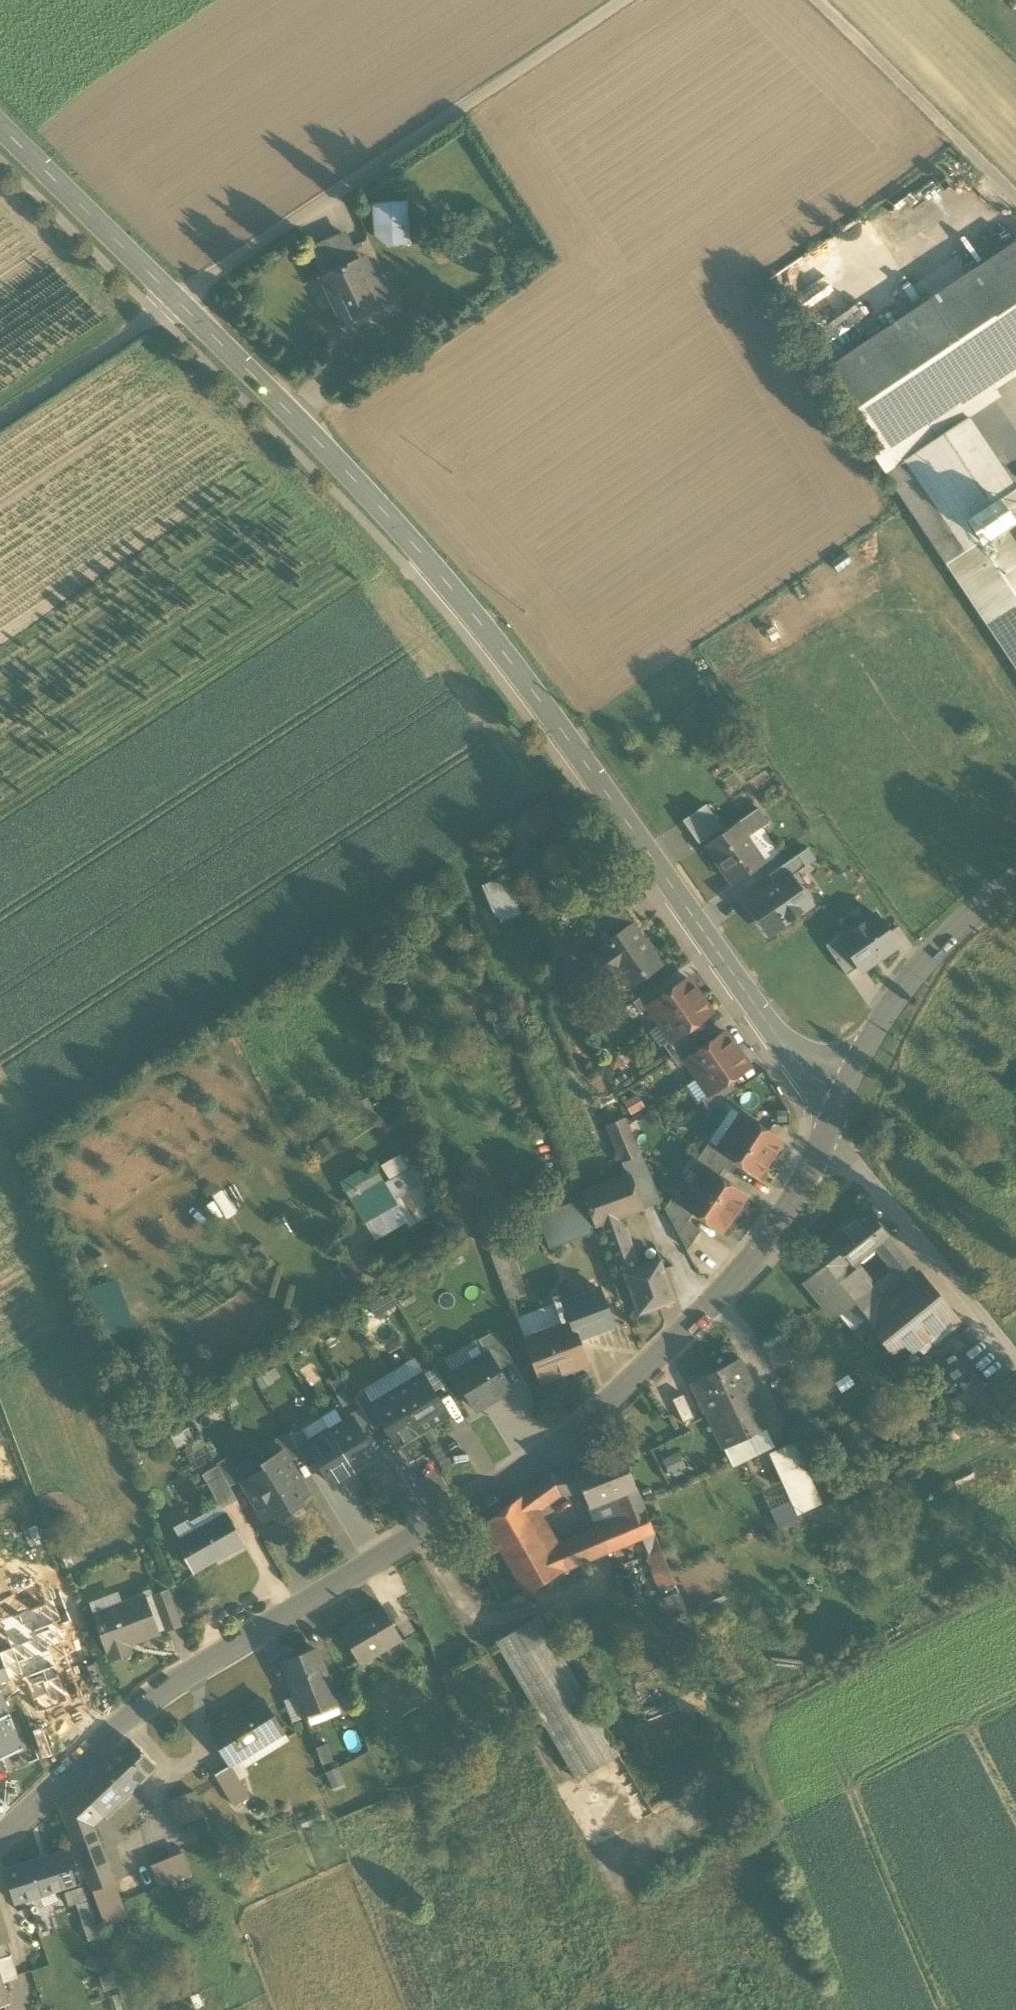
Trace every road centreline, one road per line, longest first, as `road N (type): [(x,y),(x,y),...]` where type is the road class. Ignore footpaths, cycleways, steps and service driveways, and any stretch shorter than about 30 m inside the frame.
road 1 (tertiary): [(840,1089),(790,1056),(511,663),(418,555),(0,131)]
road 2 (secondary): [(0,1841),(144,1698),(500,1488),(573,1435),(728,1291),(828,1141),(840,1089)]
road 3 (track): [(626,0),(0,418)]
road 4 (track): [(828,1141),(1015,1361)]
road 5 (track): [(1015,197),(813,0)]
road 6 (secondary): [(840,1089),(893,1001),(1015,885)]

